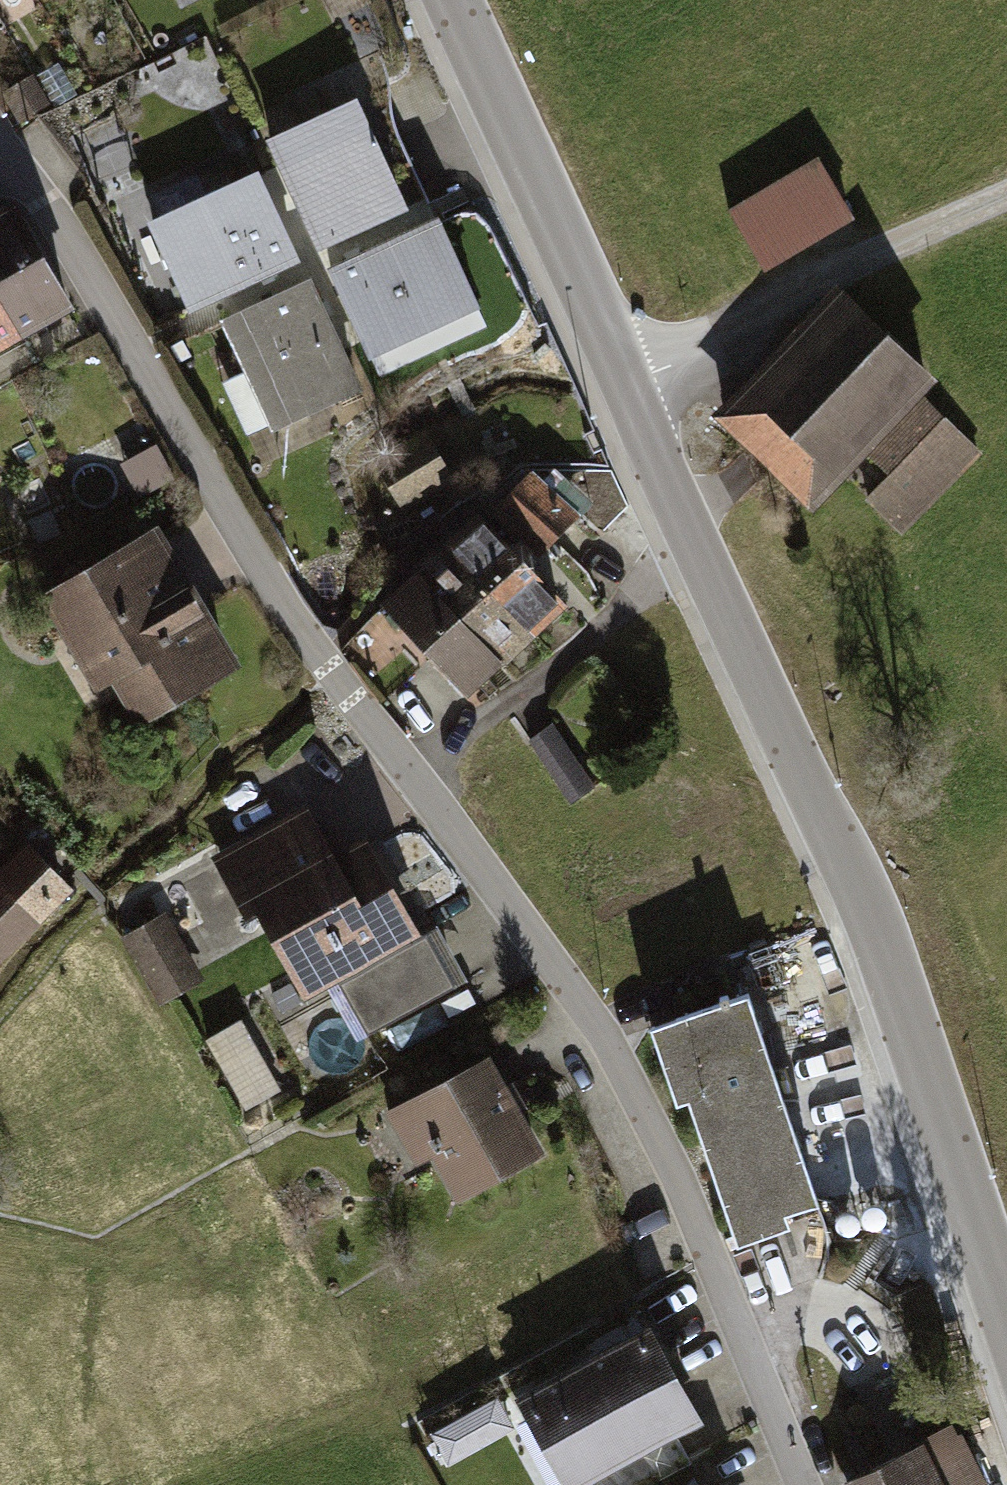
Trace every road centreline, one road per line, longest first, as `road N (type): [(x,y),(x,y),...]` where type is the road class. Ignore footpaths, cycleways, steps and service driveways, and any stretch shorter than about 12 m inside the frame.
road 1 (residential): [(0,146),(54,219),(285,608),(600,1023),(652,1126),(804,1484)]
road 2 (tertiary): [(452,0),(880,937),(1006,1315)]
road 3 (track): [(626,382),(1006,200)]

